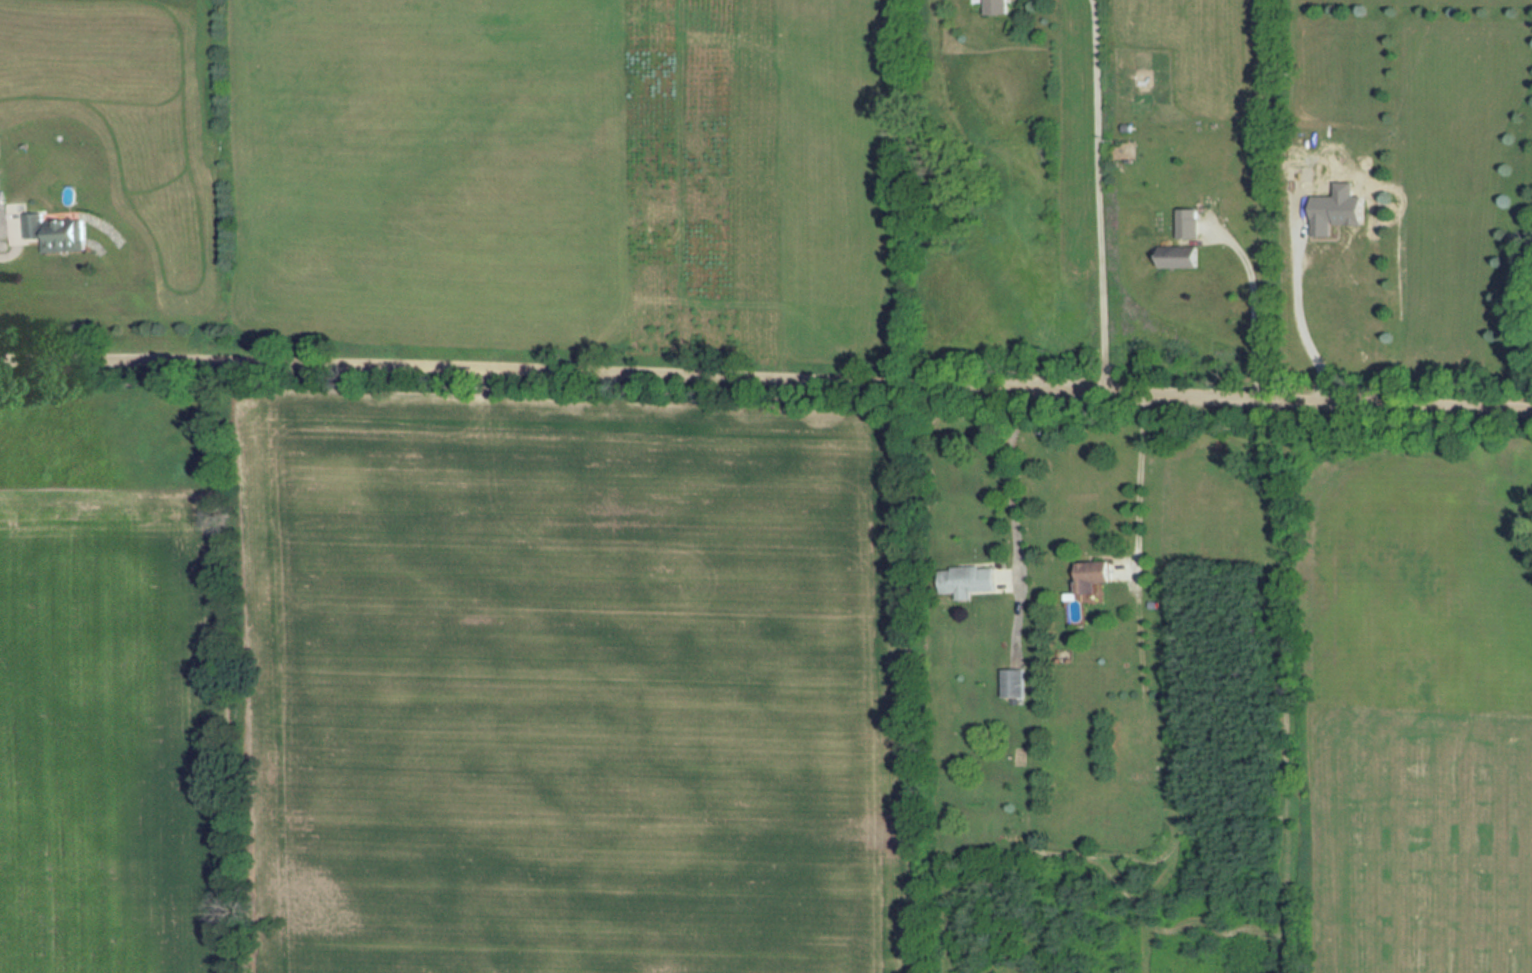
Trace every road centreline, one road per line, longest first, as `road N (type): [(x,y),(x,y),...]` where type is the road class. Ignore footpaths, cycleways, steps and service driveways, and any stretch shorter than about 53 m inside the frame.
road 1 (residential): [(1531,407),(728,374),(0,360)]

